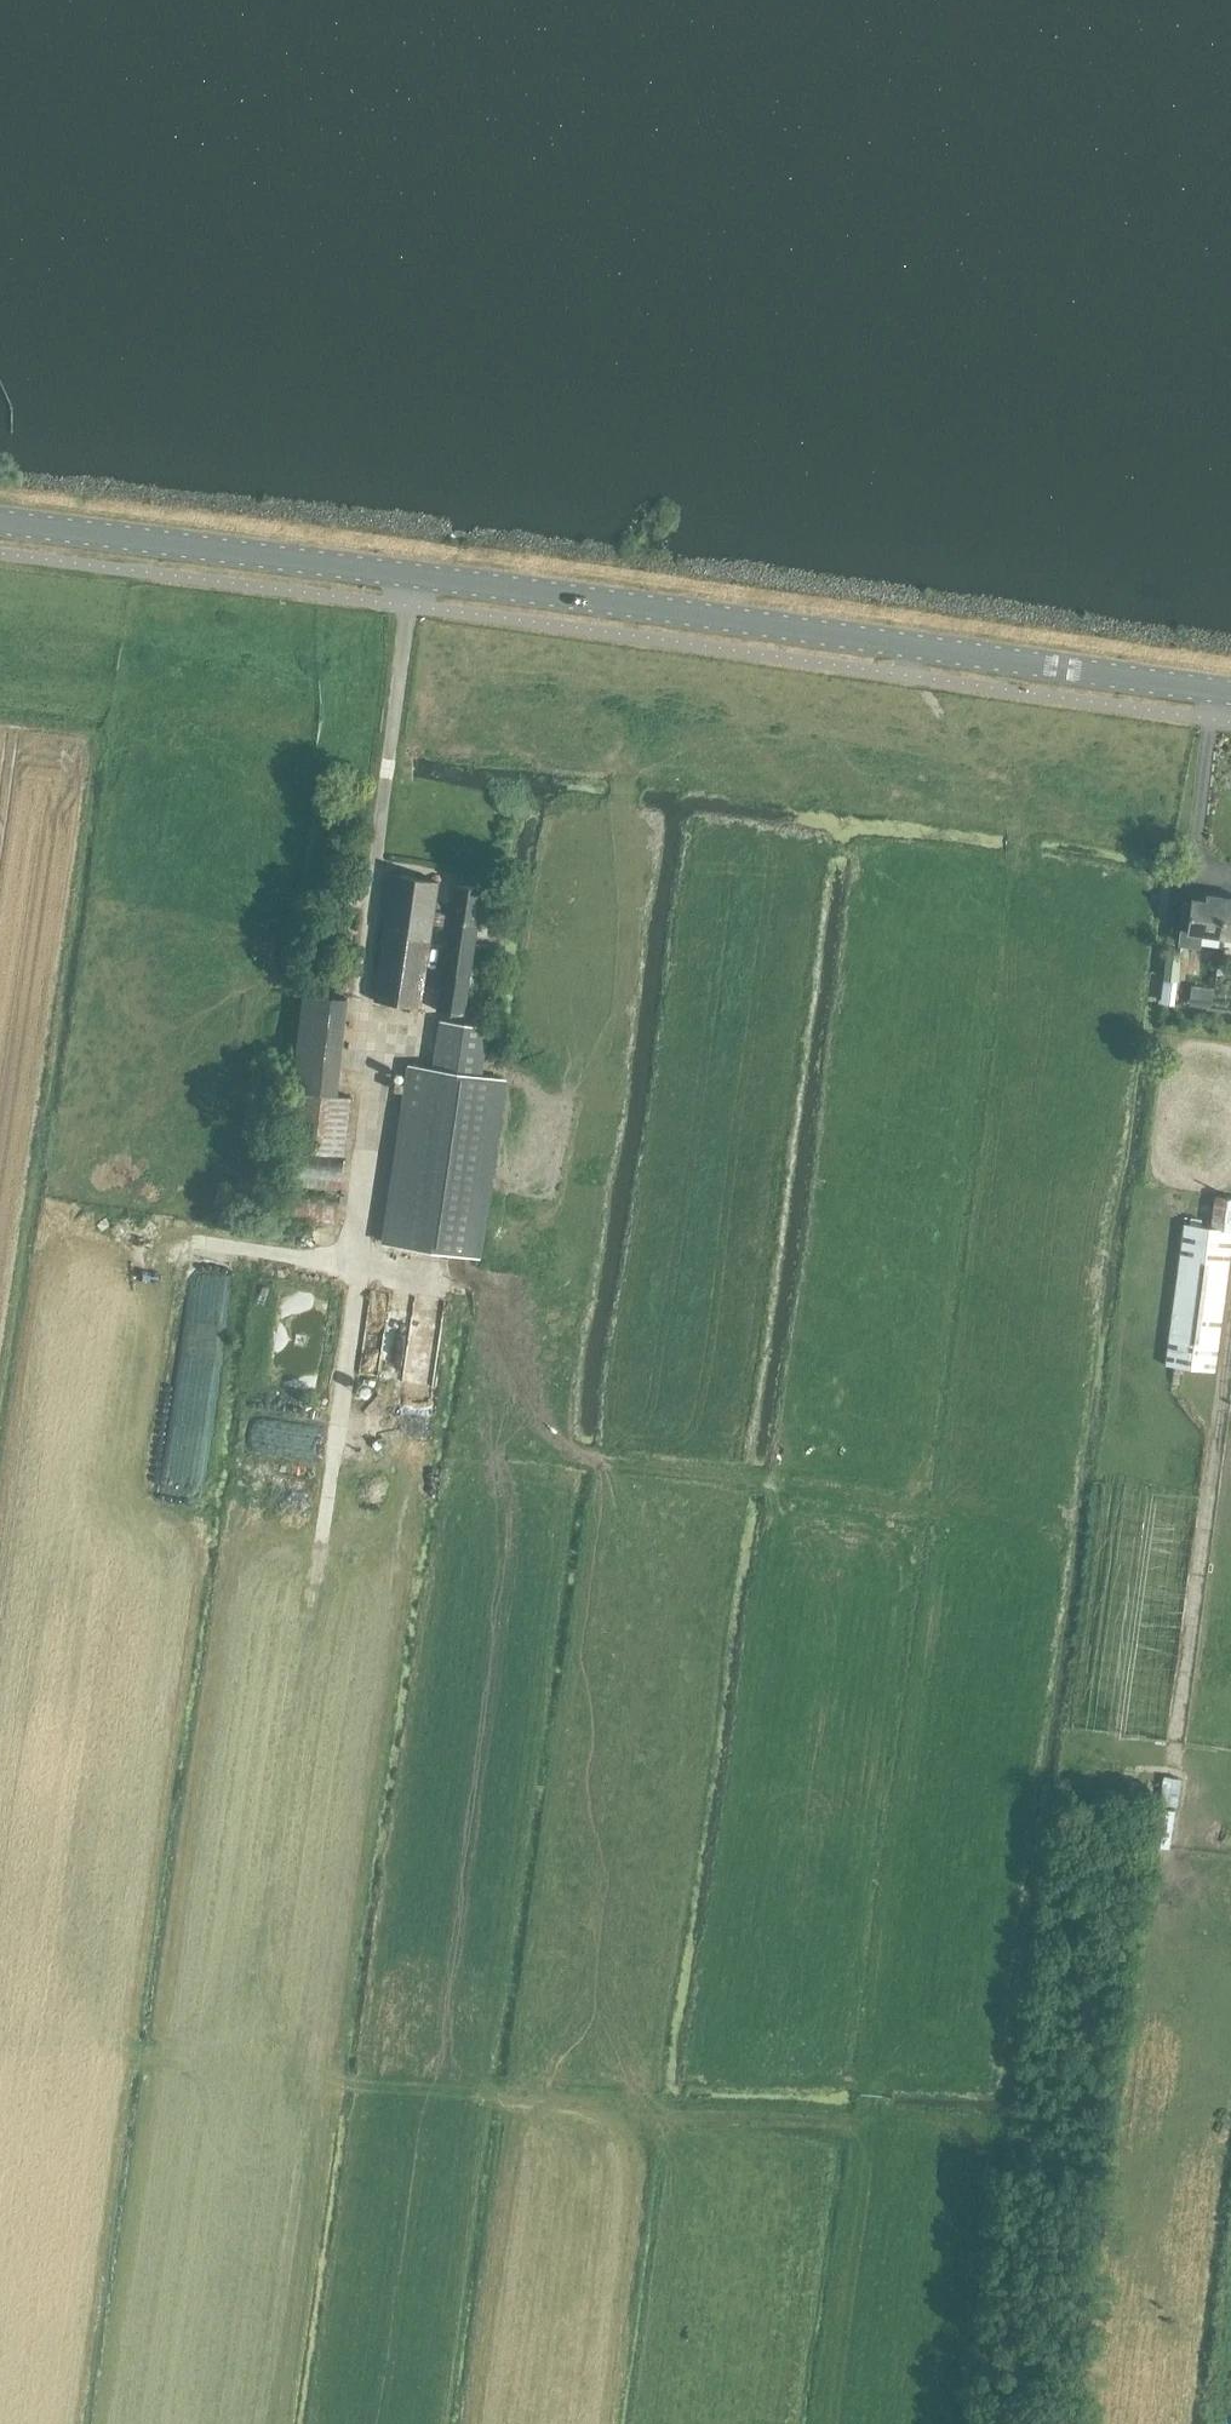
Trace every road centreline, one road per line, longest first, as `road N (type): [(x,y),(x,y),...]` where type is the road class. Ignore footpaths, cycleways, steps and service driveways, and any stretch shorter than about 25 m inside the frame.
road 1 (secondary): [(0,521),(1230,690)]

